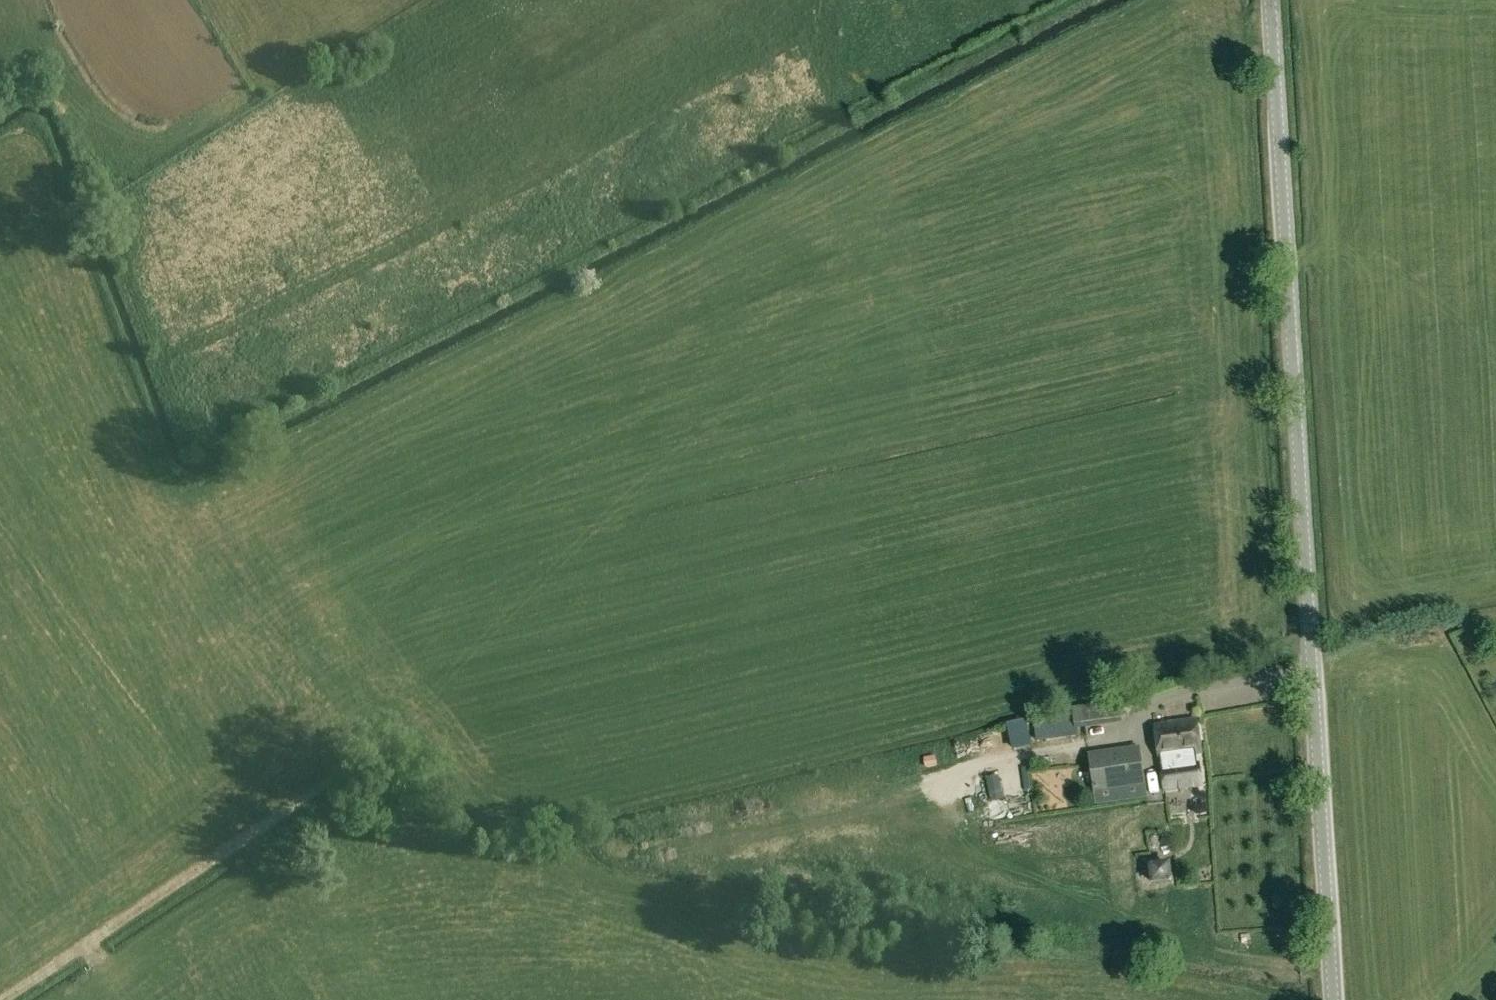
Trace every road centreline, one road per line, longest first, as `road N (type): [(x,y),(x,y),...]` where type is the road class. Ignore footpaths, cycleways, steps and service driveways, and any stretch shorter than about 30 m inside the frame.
road 1 (tertiary): [(1334,999),(1271,0)]
road 2 (track): [(0,999),(366,753)]

